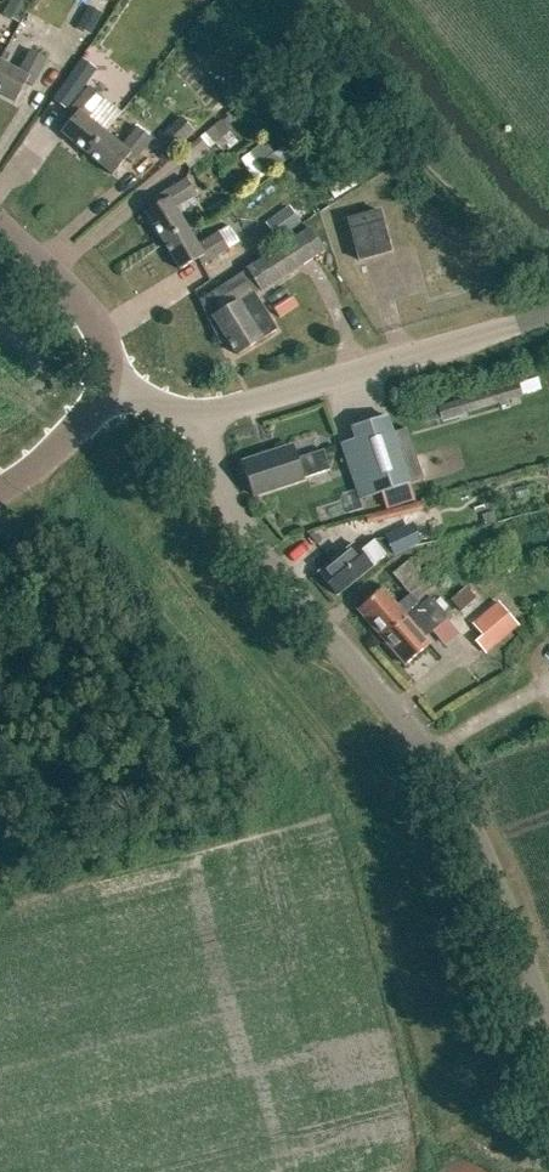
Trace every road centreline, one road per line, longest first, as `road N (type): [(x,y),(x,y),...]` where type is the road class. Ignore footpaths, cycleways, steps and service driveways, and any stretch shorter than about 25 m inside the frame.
road 1 (unclassified): [(548,1046),(495,873),(460,793),(229,506),(200,413)]
road 2 (unclassified): [(200,413),(548,317)]
road 3 (unclassified): [(106,388),(94,321),(0,226)]
road 4 (unclassified): [(0,490),(57,451),(106,388)]

